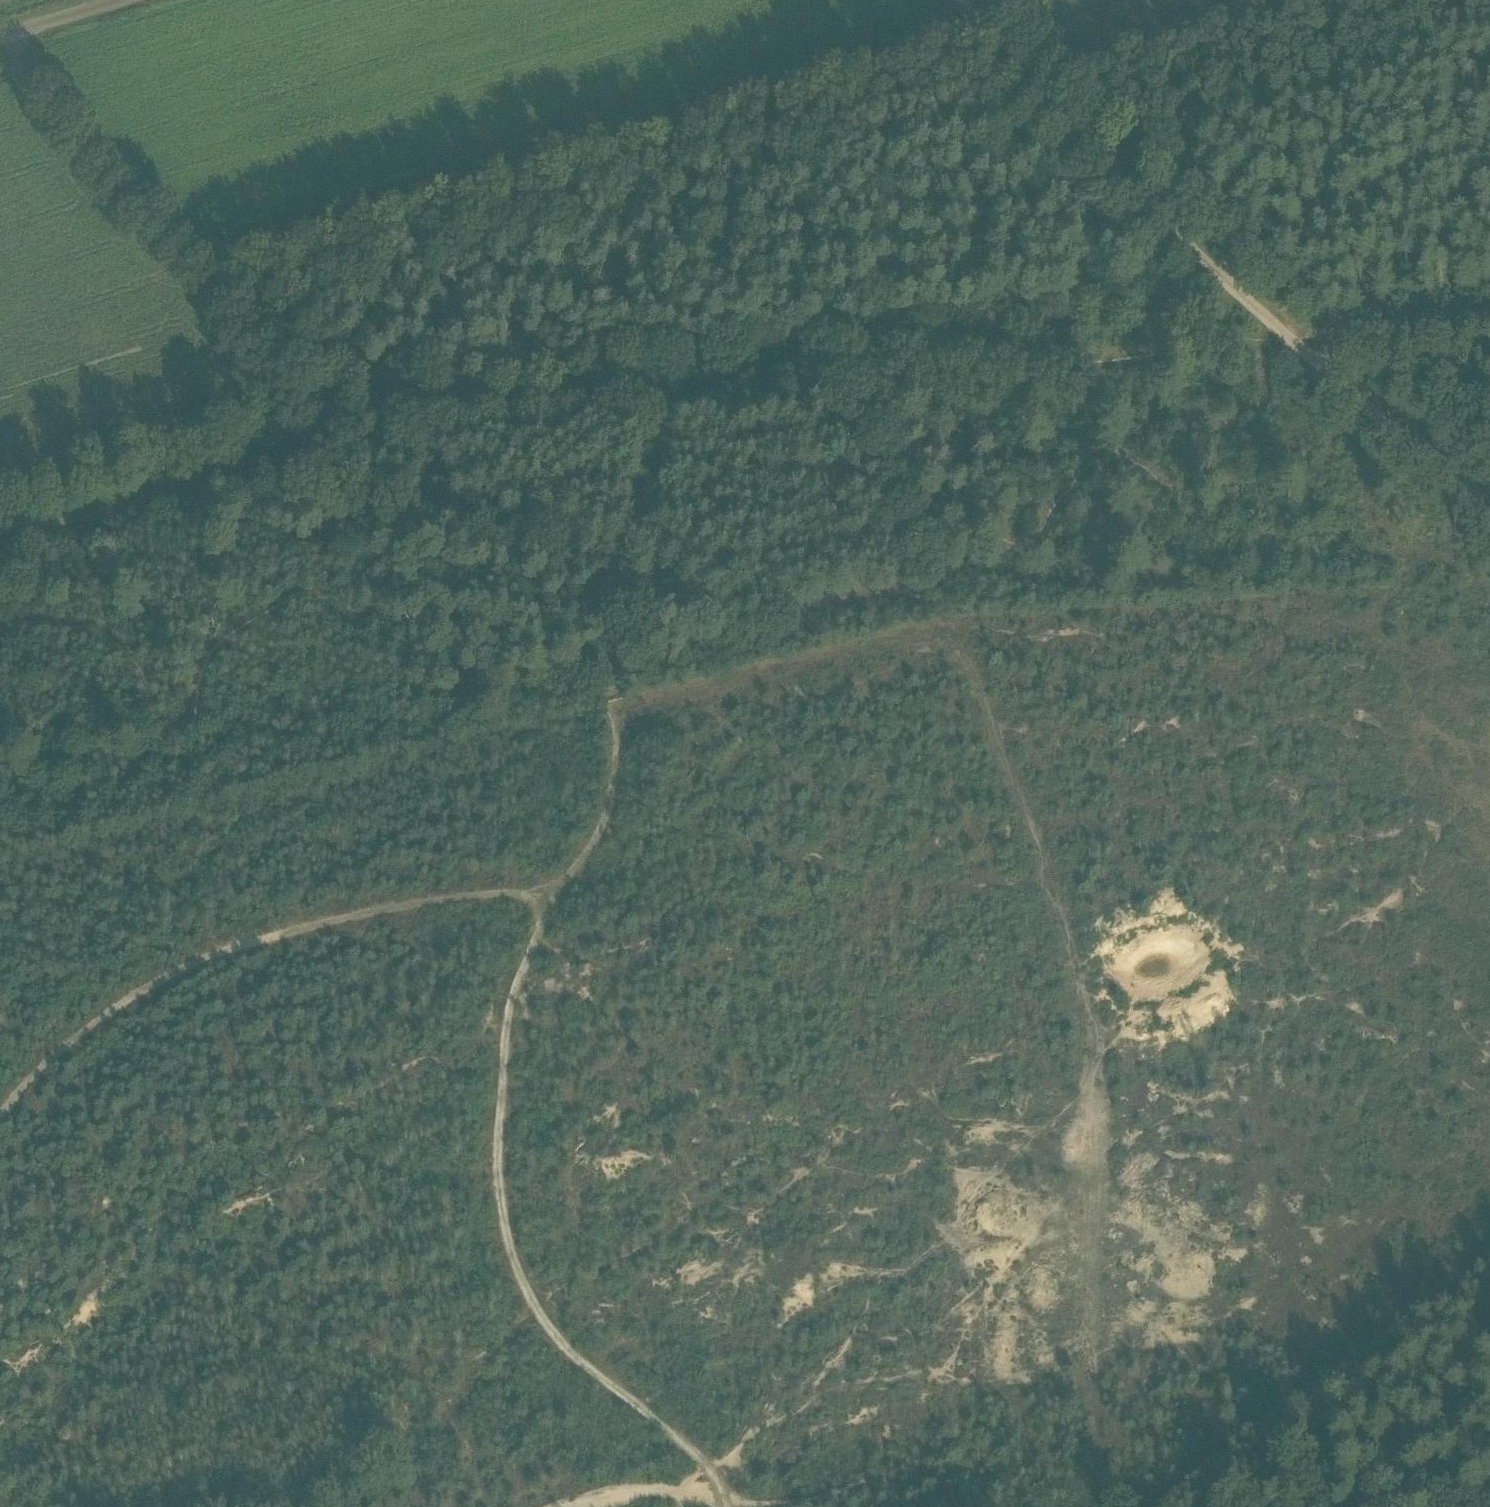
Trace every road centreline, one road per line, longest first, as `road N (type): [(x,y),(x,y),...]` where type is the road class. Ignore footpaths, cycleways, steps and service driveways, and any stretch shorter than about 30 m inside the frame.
road 1 (track): [(676,393),(391,419),(0,518)]
road 2 (track): [(676,393),(1295,336)]
road 3 (track): [(1295,336),(1059,117),(967,0)]
road 4 (track): [(1295,336),(1489,516)]
road 5 (track): [(1489,322),(1295,336)]
road 6 (unclassified): [(0,43),(141,0)]

